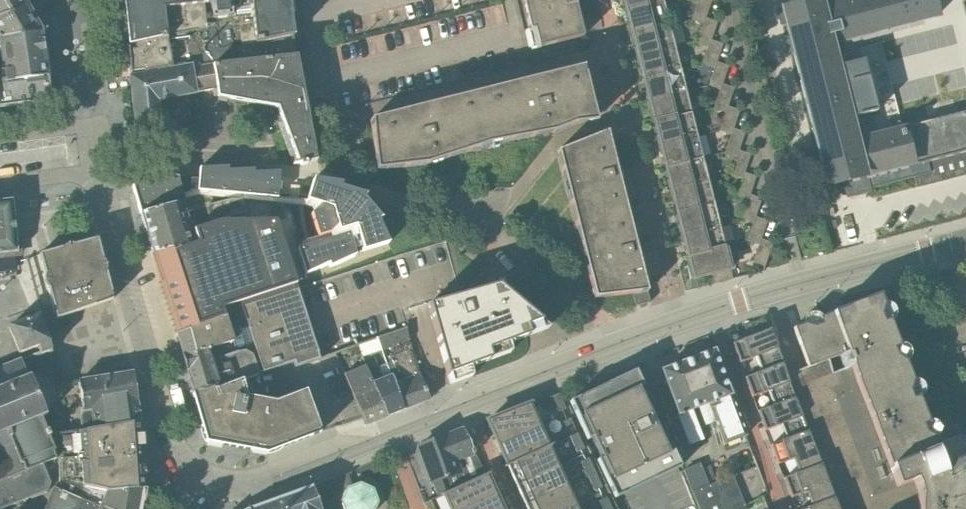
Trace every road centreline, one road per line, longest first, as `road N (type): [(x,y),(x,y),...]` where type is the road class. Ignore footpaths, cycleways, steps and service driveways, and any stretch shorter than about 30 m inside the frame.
road 1 (residential): [(206,478),(226,485),(272,478),(706,308),(965,241)]
road 2 (residential): [(206,478),(176,451),(106,201),(93,125)]

